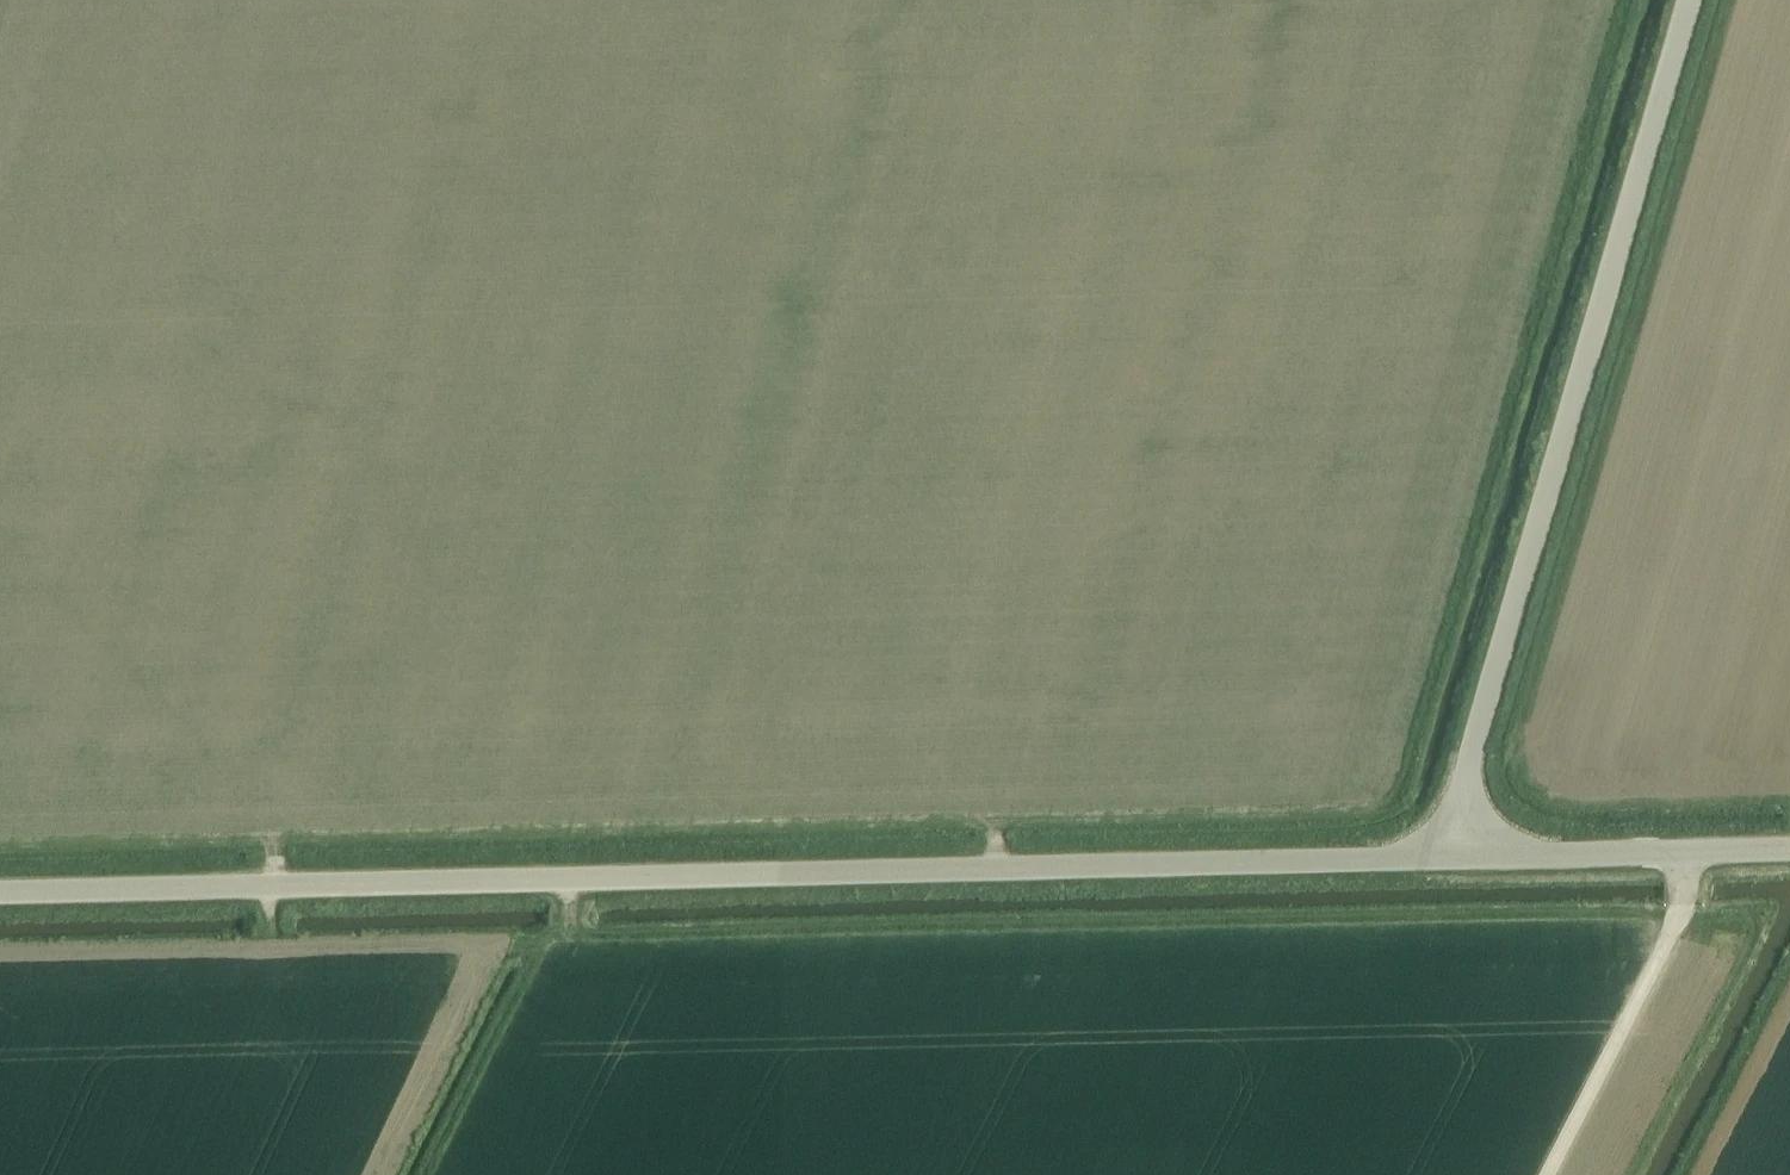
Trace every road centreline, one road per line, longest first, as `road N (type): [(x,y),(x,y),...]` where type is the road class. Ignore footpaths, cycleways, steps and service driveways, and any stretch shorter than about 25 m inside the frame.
road 1 (unclassified): [(0,894),(1439,856)]
road 2 (unclassified): [(1439,856),(1688,0)]
road 3 (track): [(1546,1174),(1674,928),(1680,851)]
road 4 (unclassified): [(1439,856),(1789,849)]

